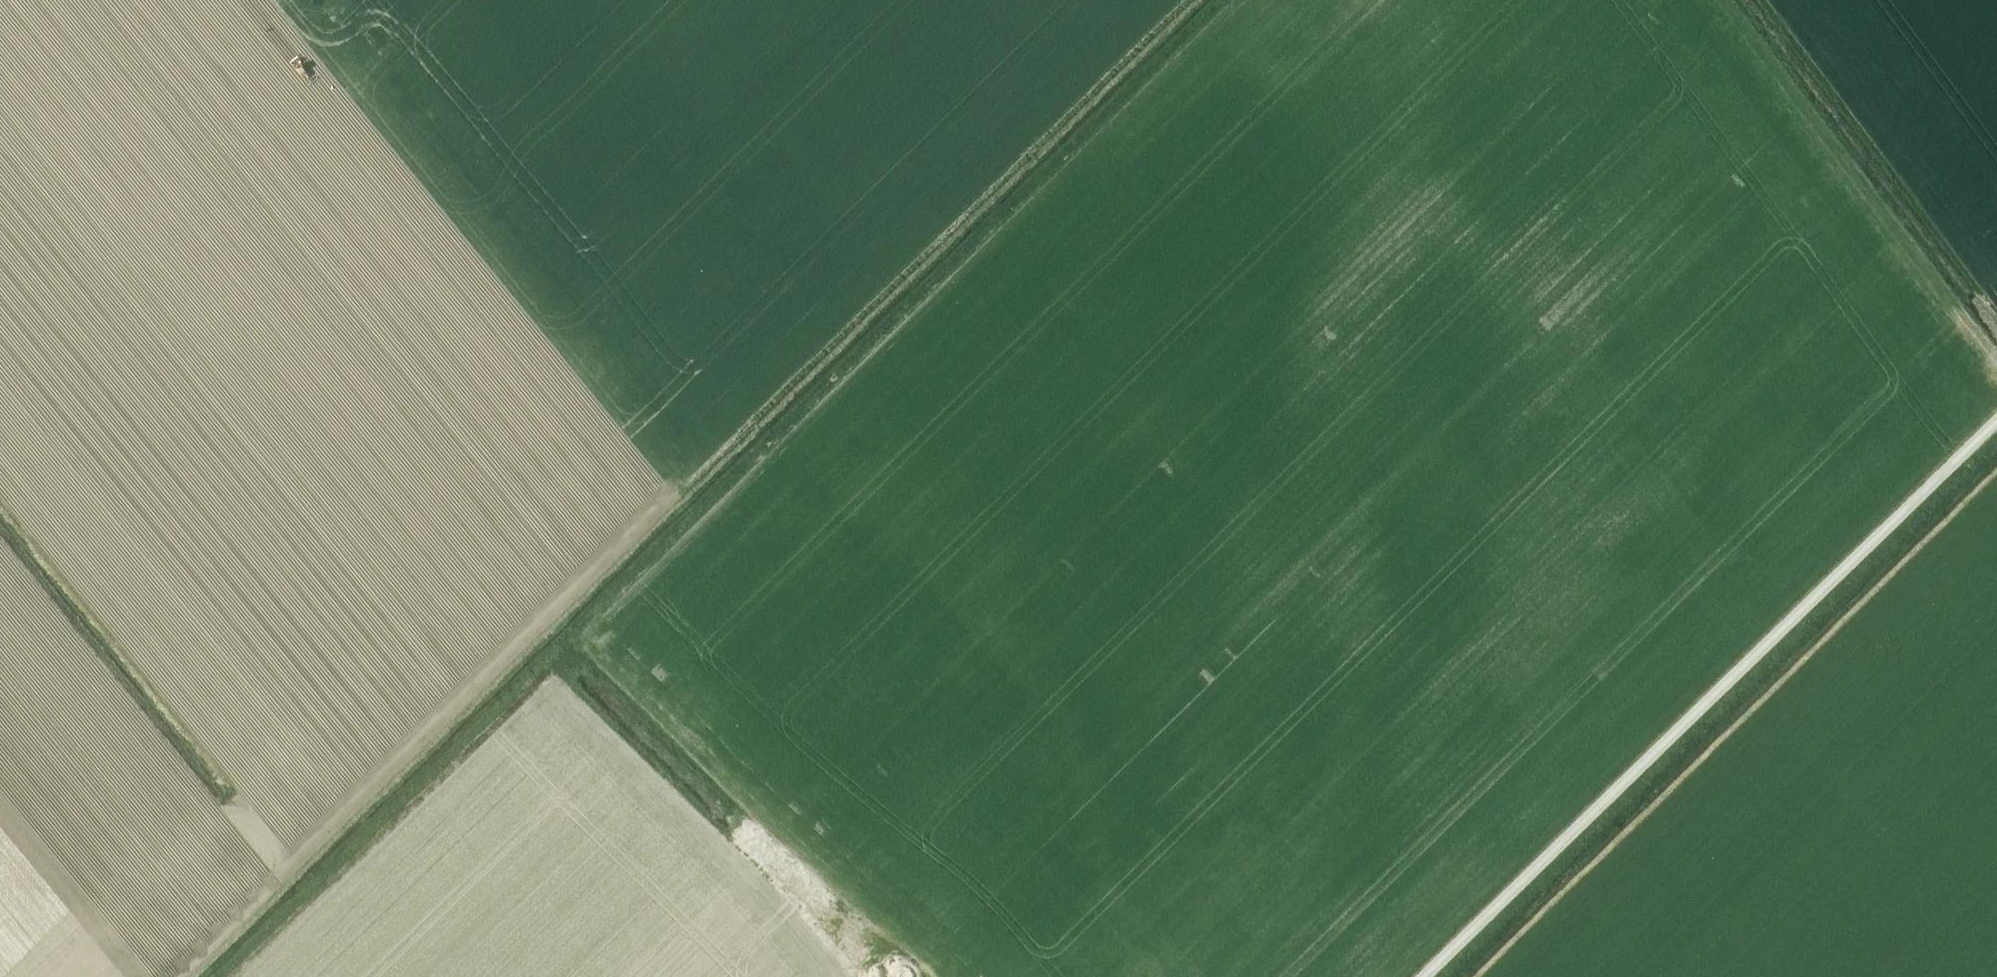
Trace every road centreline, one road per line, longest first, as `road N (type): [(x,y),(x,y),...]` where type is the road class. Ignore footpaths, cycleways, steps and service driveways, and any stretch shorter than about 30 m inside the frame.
road 1 (track): [(1425,976),(1996,426)]

